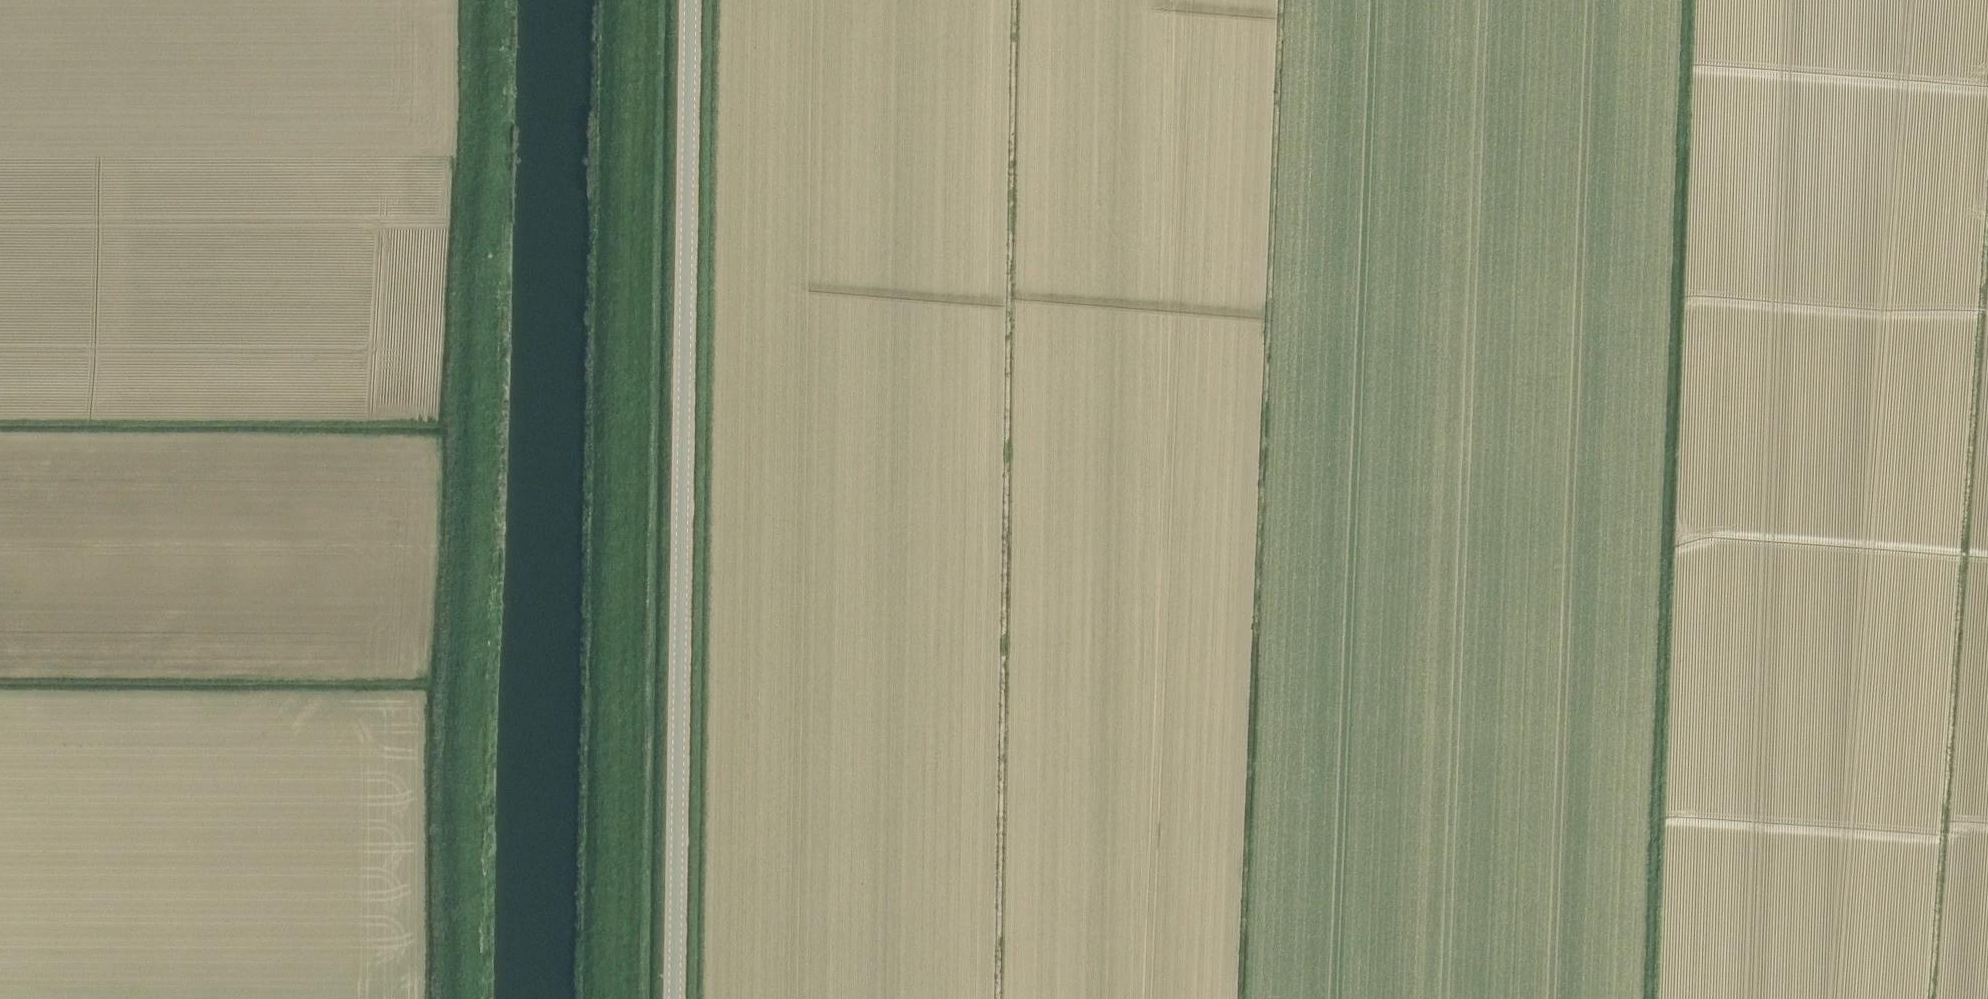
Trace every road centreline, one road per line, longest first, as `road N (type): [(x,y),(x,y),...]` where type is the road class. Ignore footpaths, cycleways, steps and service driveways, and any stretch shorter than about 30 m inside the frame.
road 1 (tertiary): [(676,998),(692,0)]

